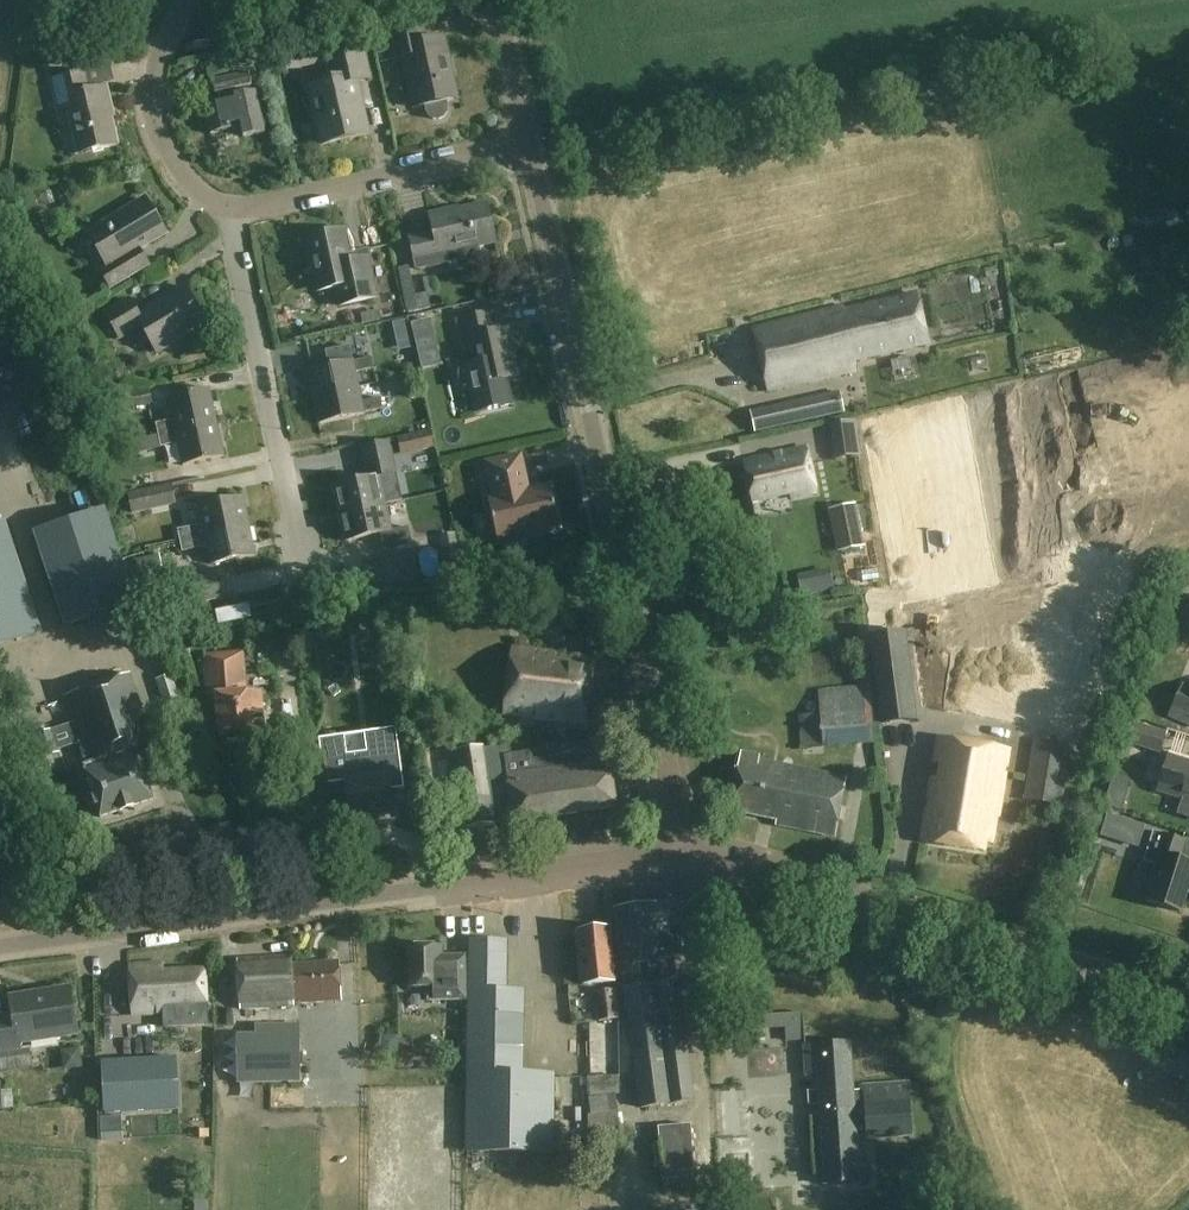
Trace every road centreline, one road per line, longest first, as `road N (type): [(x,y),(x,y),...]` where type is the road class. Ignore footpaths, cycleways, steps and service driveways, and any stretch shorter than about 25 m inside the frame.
road 1 (unclassified): [(684,852),(529,146)]
road 2 (tertiary): [(0,949),(684,852)]
road 3 (tertiary): [(1188,1002),(684,852)]
road 4 (residential): [(306,574),(227,208)]
road 5 (residential): [(227,208),(251,209),(529,146)]
road 6 (residential): [(188,0),(159,65),(158,122),(177,167),(201,194),(227,208)]
road 7 (unclassified): [(529,146),(497,0)]

